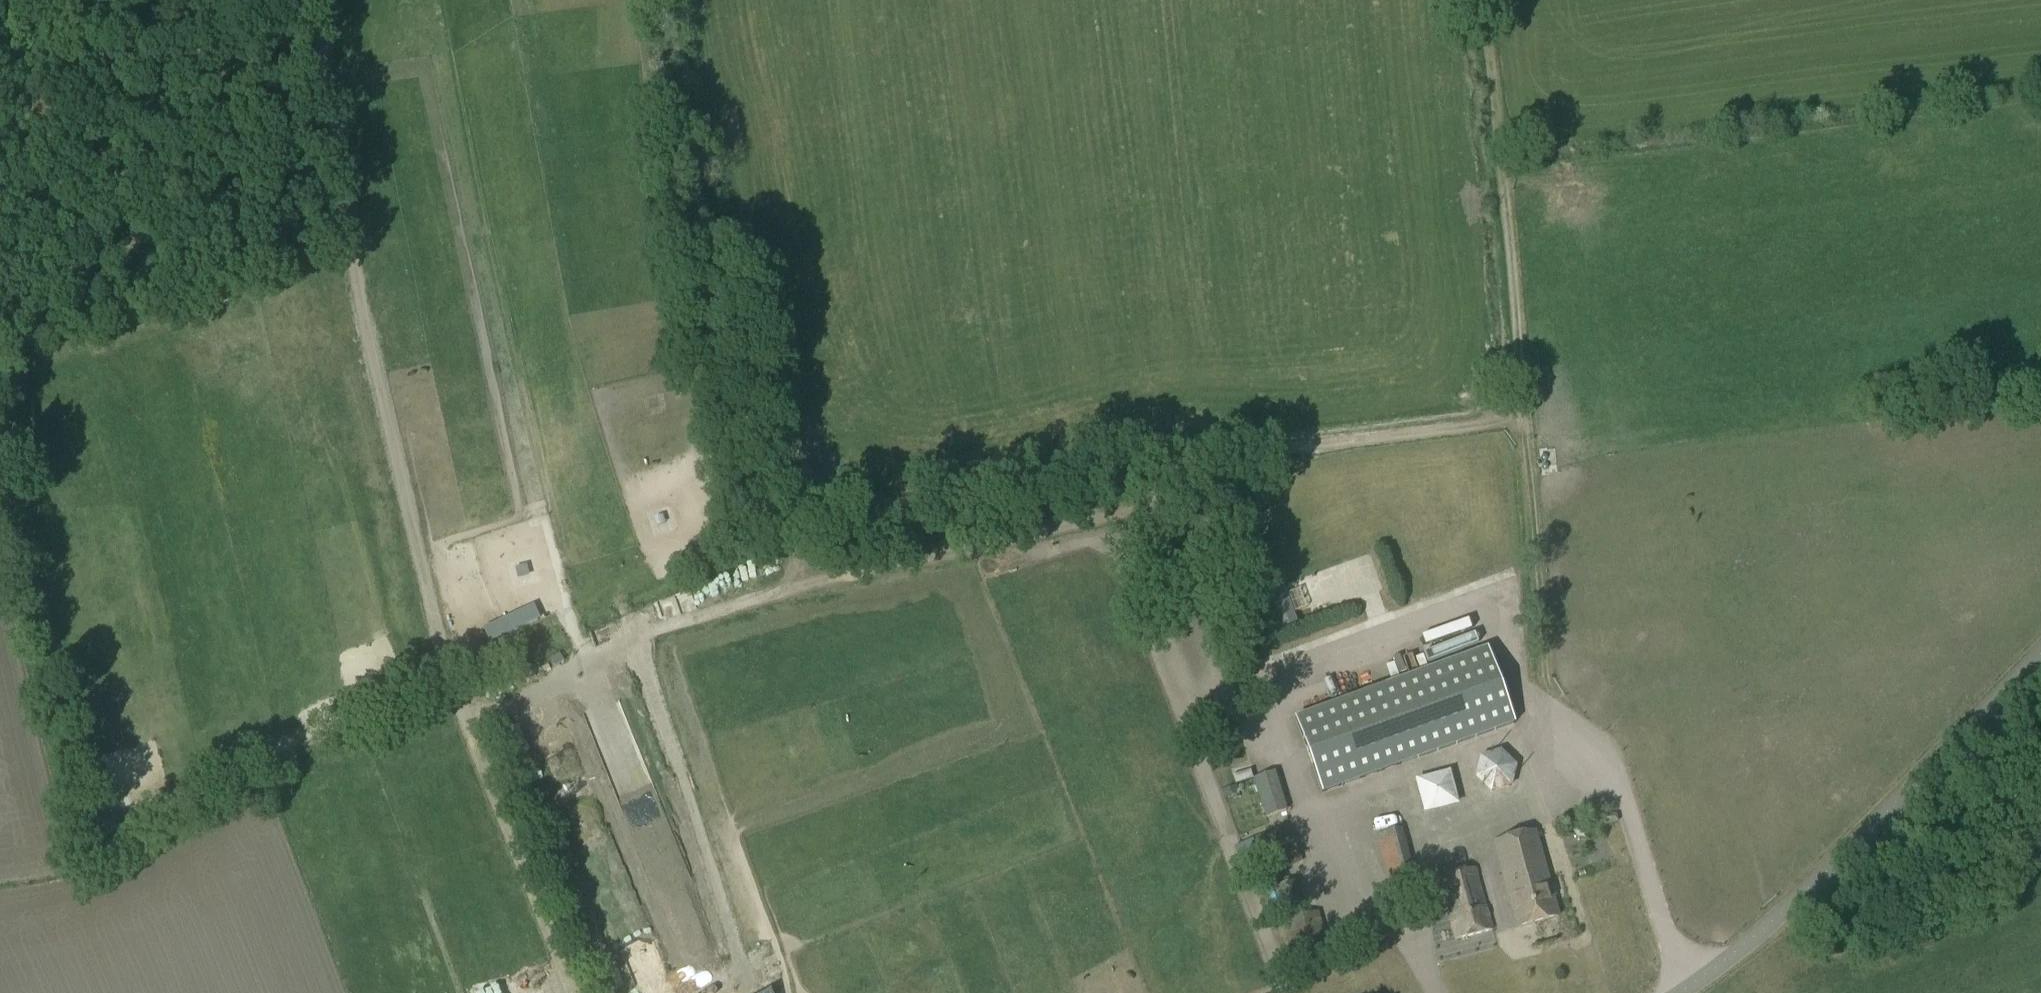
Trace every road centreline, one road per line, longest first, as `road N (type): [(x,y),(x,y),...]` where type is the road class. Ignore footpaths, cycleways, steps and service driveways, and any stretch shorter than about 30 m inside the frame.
road 1 (unclassified): [(1671,992),(1810,886),(2040,656)]

